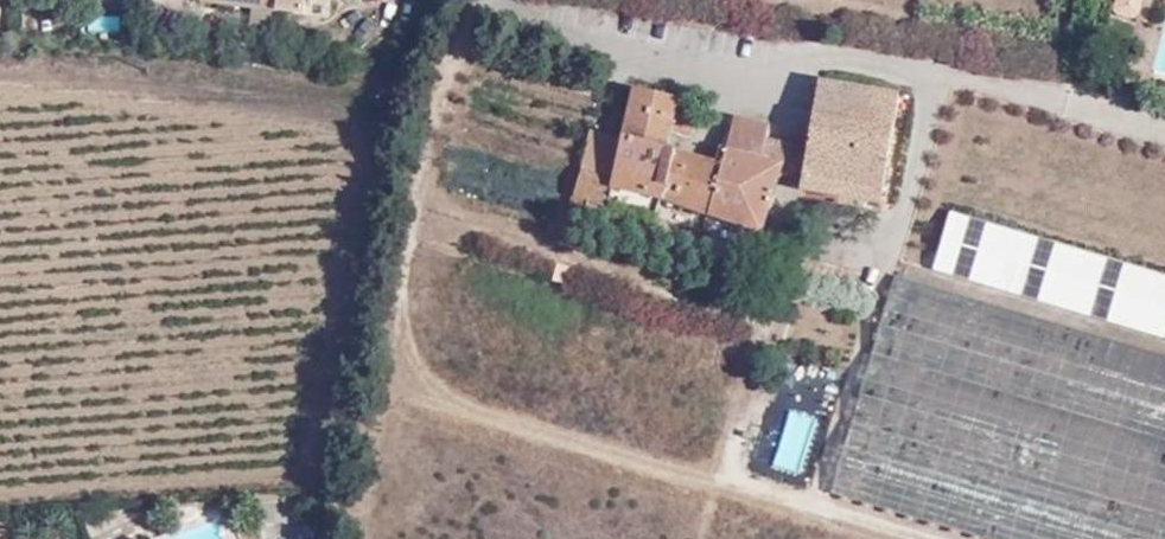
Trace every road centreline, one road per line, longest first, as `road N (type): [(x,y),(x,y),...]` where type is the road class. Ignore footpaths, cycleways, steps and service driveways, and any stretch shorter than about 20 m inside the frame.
road 1 (residential): [(499,0),(655,50),(992,78),(1164,123)]

